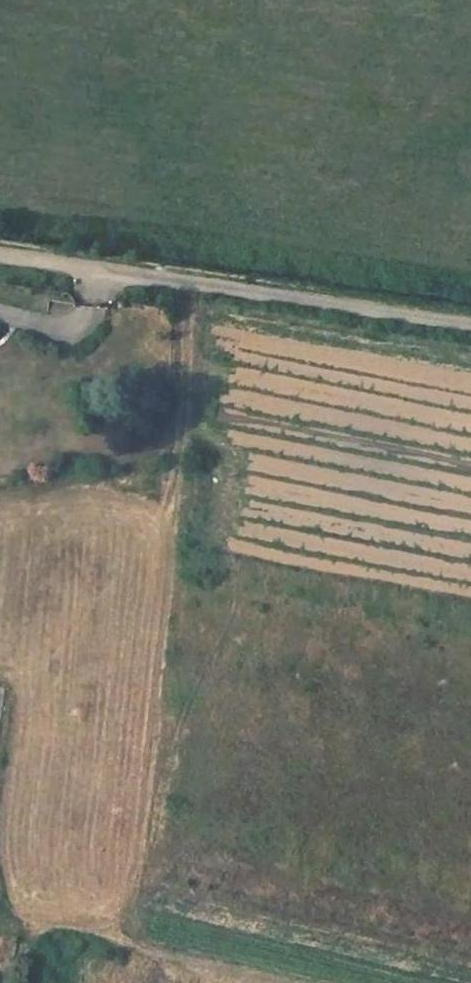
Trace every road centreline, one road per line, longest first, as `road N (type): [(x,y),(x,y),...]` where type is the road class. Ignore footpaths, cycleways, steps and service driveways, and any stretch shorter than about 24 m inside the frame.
road 1 (residential): [(0,256),(470,328)]

